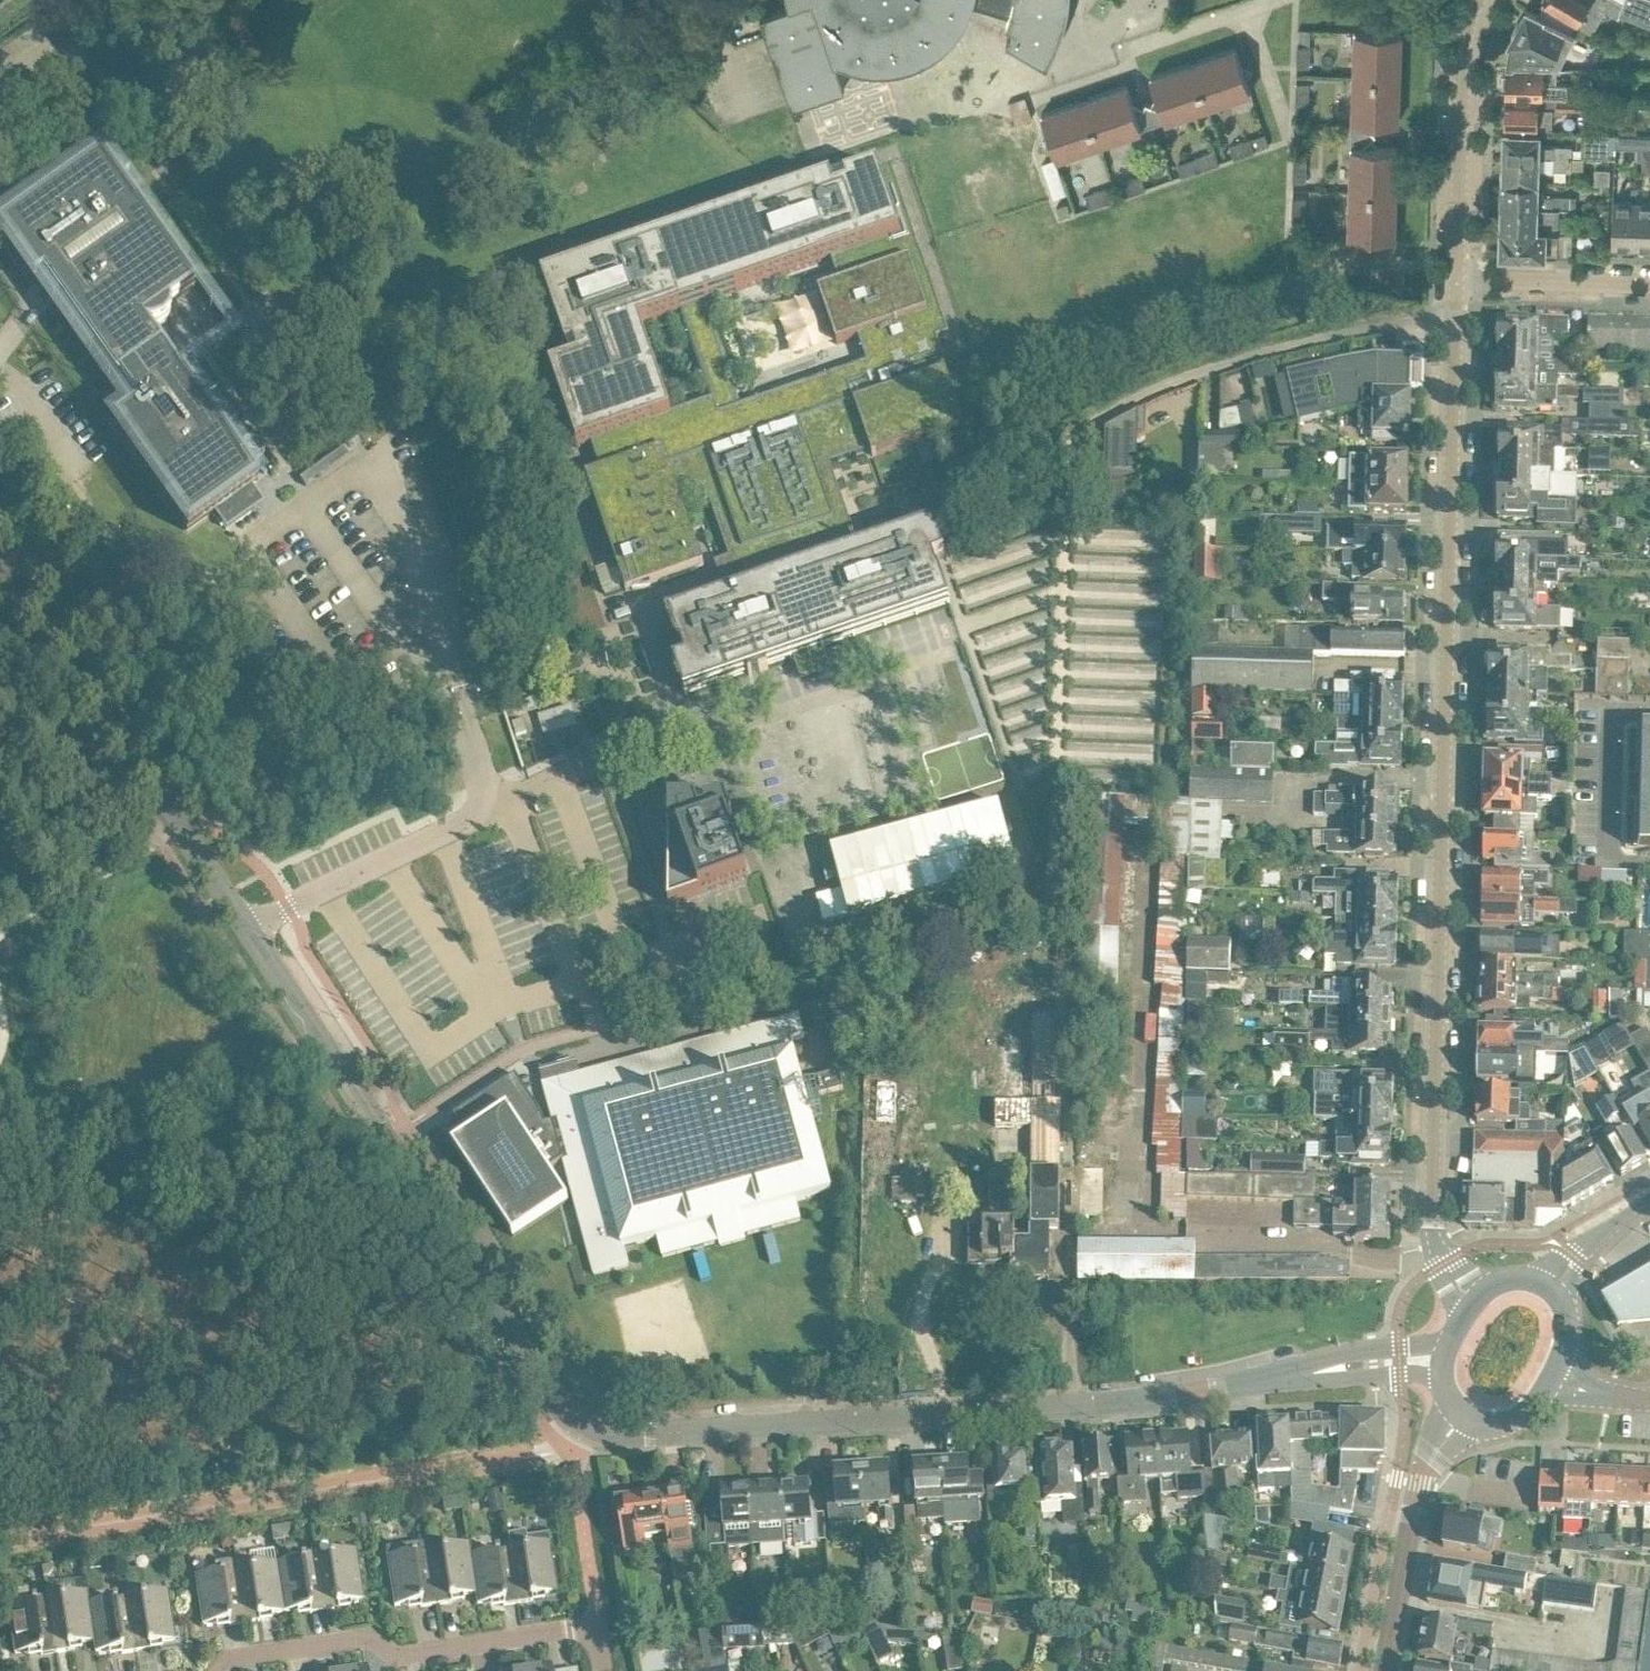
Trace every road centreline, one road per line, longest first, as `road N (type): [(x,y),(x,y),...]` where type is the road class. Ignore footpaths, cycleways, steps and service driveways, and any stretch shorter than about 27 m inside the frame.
road 1 (unclassified): [(582,1423),(339,1075),(249,928),(0,578)]
road 2 (unclassified): [(1445,1263),(1433,1213),(1457,278)]
road 3 (residential): [(582,1423),(605,1433),(707,1430),(1158,1398),(1445,1356)]
road 4 (residential): [(582,1423),(549,1454),(0,1540)]
road 5 (residential): [(218,1670),(227,1658),(366,1637),(398,1655),(594,1627)]
road 6 (unclassified): [(1457,278),(1463,59),(1479,0)]
road 7 (unclassified): [(1384,1670),(1420,1481),(1461,1417)]
road 8 (residential): [(1649,709),(1630,709),(1613,724),(1608,846),(1625,863),(1649,863)]
road 9 (residential): [(1457,278),(1649,285)]
road 10 (unclassified): [(1548,1286),(1601,1233),(1649,1200)]

